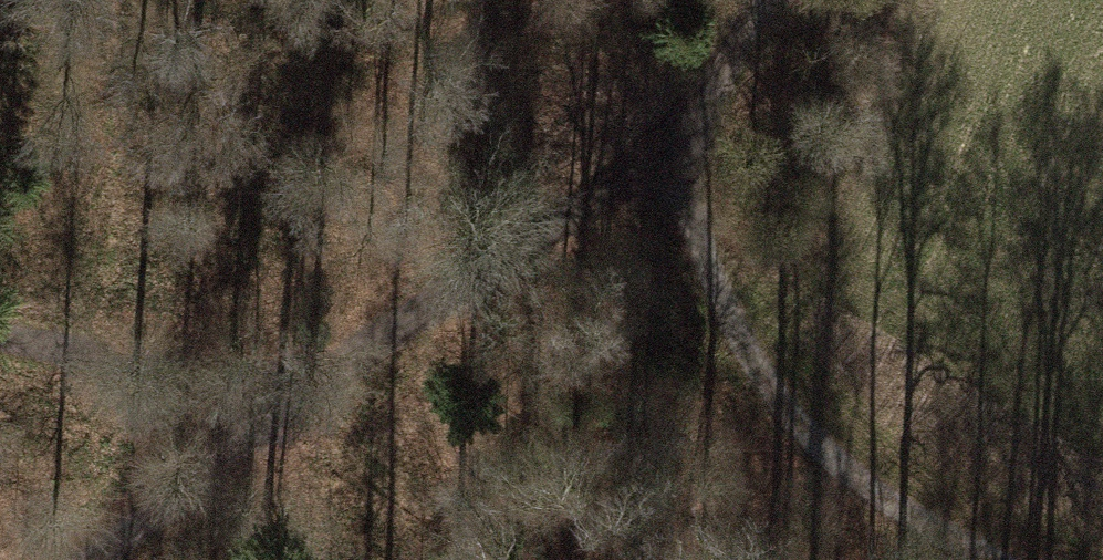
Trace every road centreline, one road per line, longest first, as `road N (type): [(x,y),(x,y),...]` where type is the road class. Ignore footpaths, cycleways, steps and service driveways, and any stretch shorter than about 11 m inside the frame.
road 1 (track): [(763,0),(699,127),(293,389),(64,559)]
road 2 (track): [(699,127),(713,246),(780,400),(897,502),(1002,559)]
road 3 (track): [(0,346),(293,389)]

